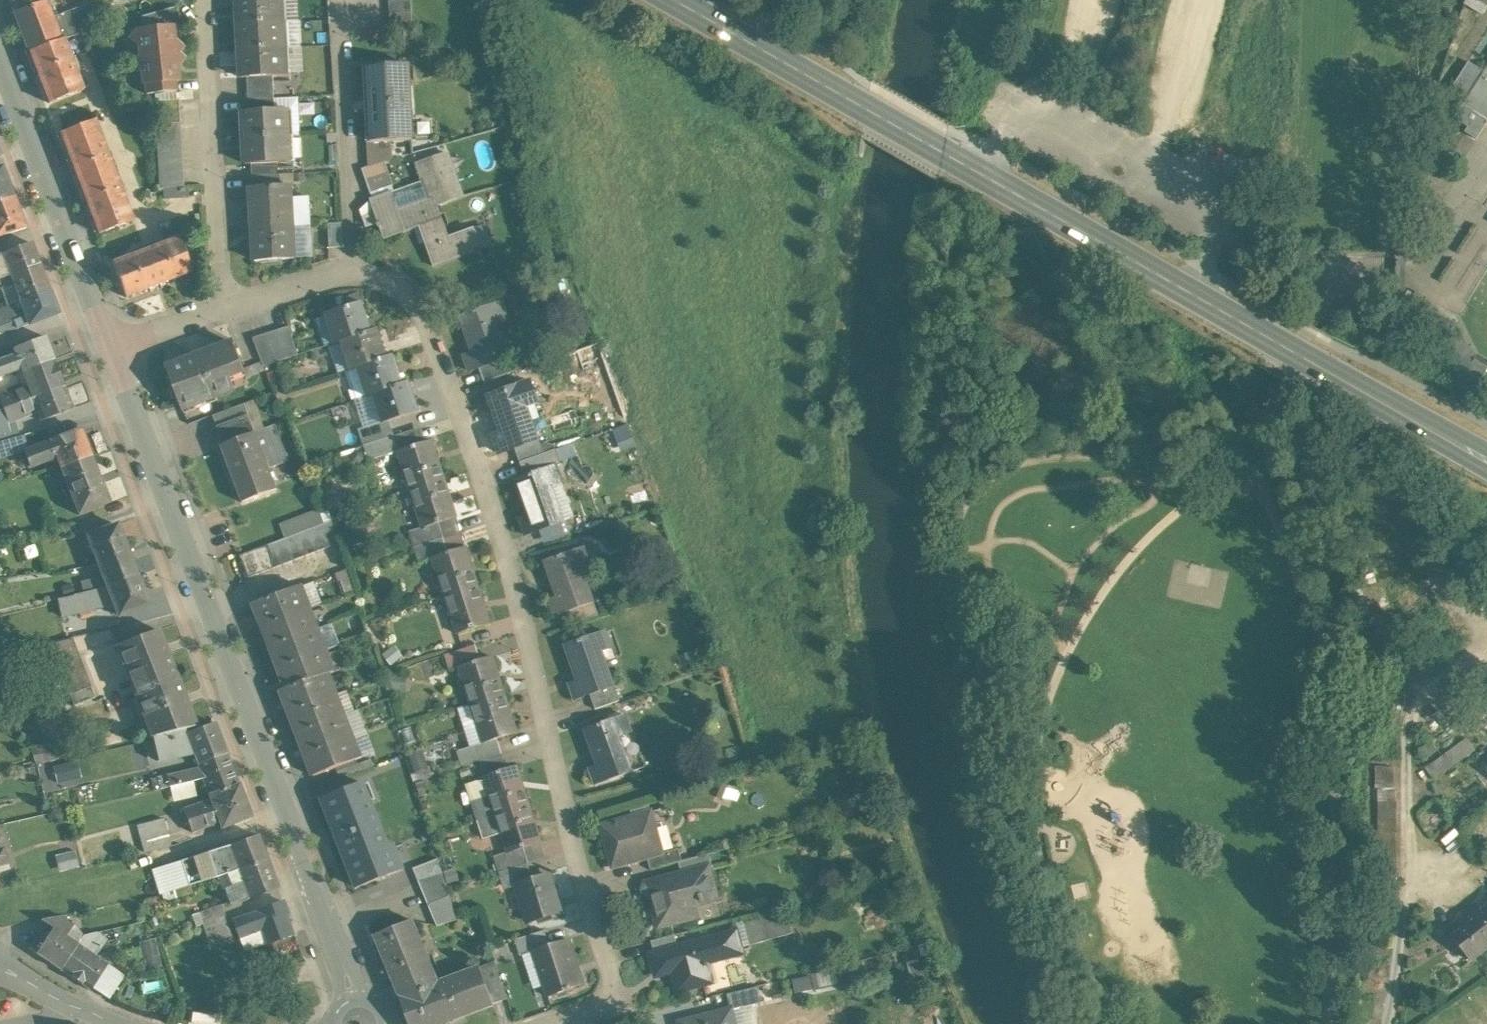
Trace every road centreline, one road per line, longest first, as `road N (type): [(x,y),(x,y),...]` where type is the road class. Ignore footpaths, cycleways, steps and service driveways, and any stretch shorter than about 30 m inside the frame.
road 1 (residential): [(237,302),(363,267),(413,287),(441,328),(533,615),(604,929),(617,1004),(563,1023)]
road 2 (primary): [(658,0),(1486,472)]
road 3 (residential): [(106,353),(355,998)]
road 4 (residential): [(237,302),(208,0)]
road 5 (residential): [(0,78),(106,353)]
road 6 (track): [(1390,1023),(1425,879)]
road 7 (residential): [(106,353),(237,302)]
road 8 (residential): [(119,1023),(0,962)]

